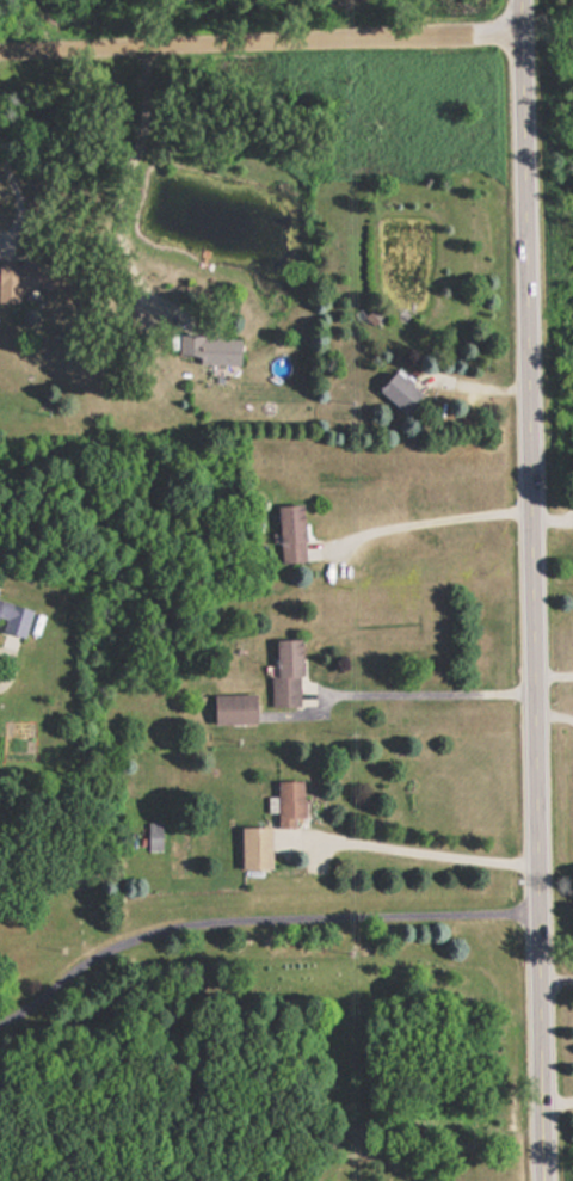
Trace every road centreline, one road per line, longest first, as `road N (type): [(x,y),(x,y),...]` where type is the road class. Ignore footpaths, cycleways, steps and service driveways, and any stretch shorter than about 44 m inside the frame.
road 1 (tertiary): [(545,1180),(520,0)]
road 2 (residential): [(0,46),(520,27)]

